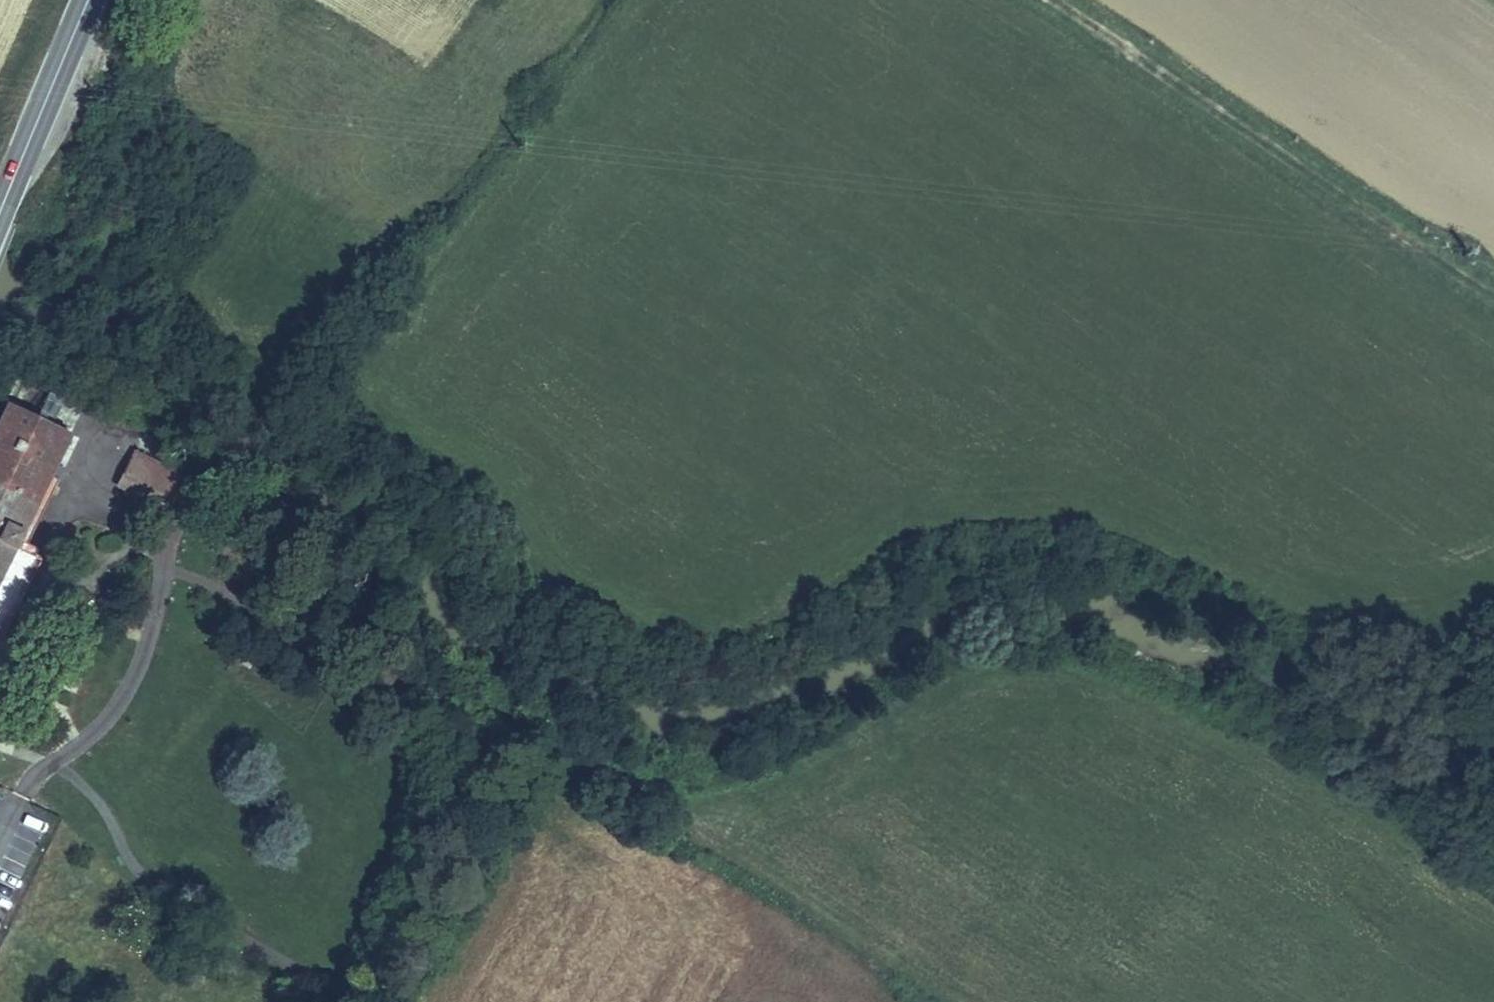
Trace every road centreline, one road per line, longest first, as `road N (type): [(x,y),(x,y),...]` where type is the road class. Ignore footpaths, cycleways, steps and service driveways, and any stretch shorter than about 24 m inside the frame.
road 1 (track): [(1493,301),(1048,0)]
road 2 (secondary): [(87,0),(0,207)]

